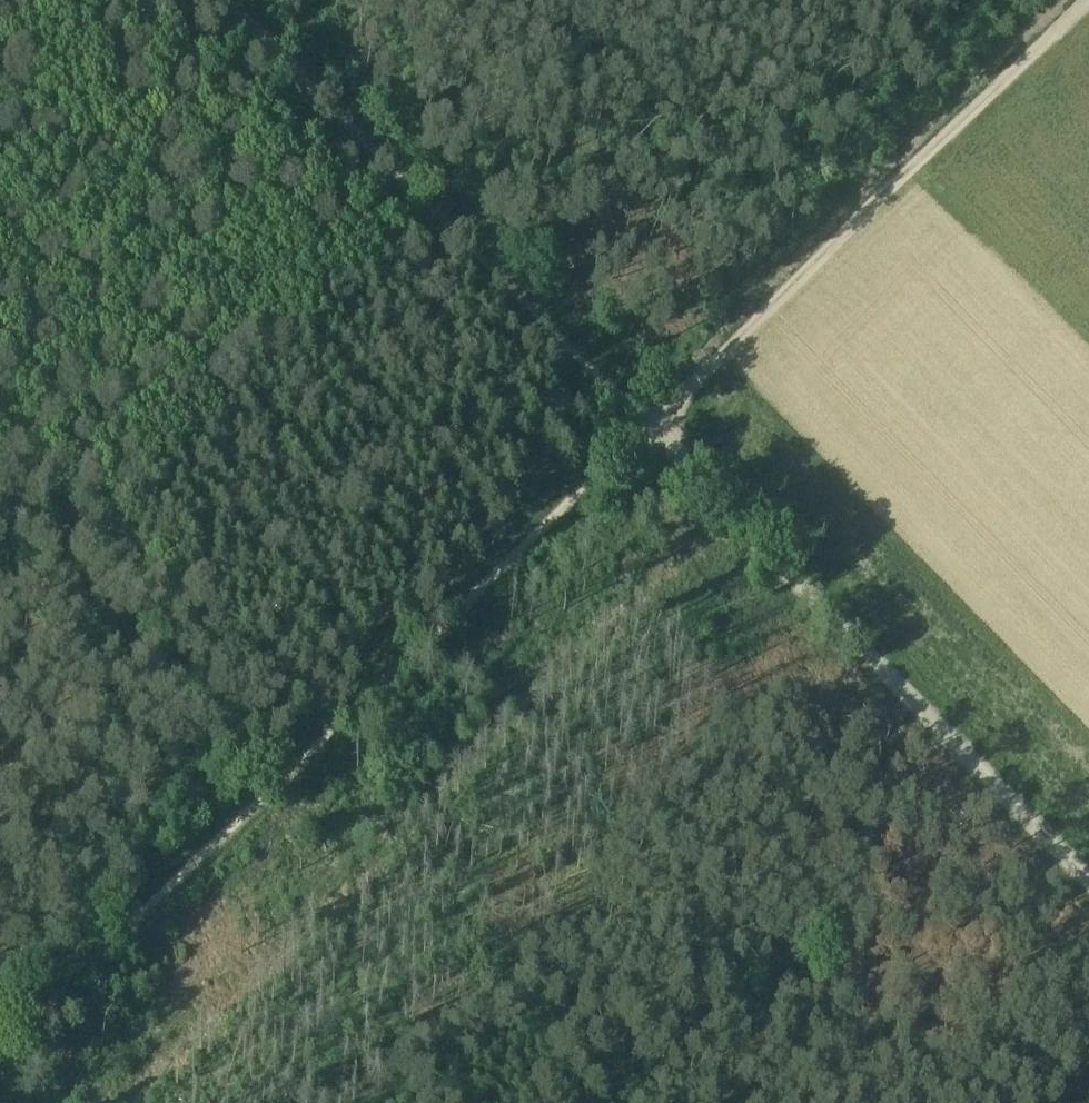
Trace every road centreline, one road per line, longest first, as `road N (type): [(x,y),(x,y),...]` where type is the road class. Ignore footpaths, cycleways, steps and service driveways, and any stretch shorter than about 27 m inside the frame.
road 1 (track): [(678,1102),(0,427)]
road 2 (track): [(0,1047),(650,422)]
road 3 (track): [(1088,873),(650,422)]
road 4 (track): [(1081,0),(650,422)]
road 5 (track): [(650,422),(232,0)]

